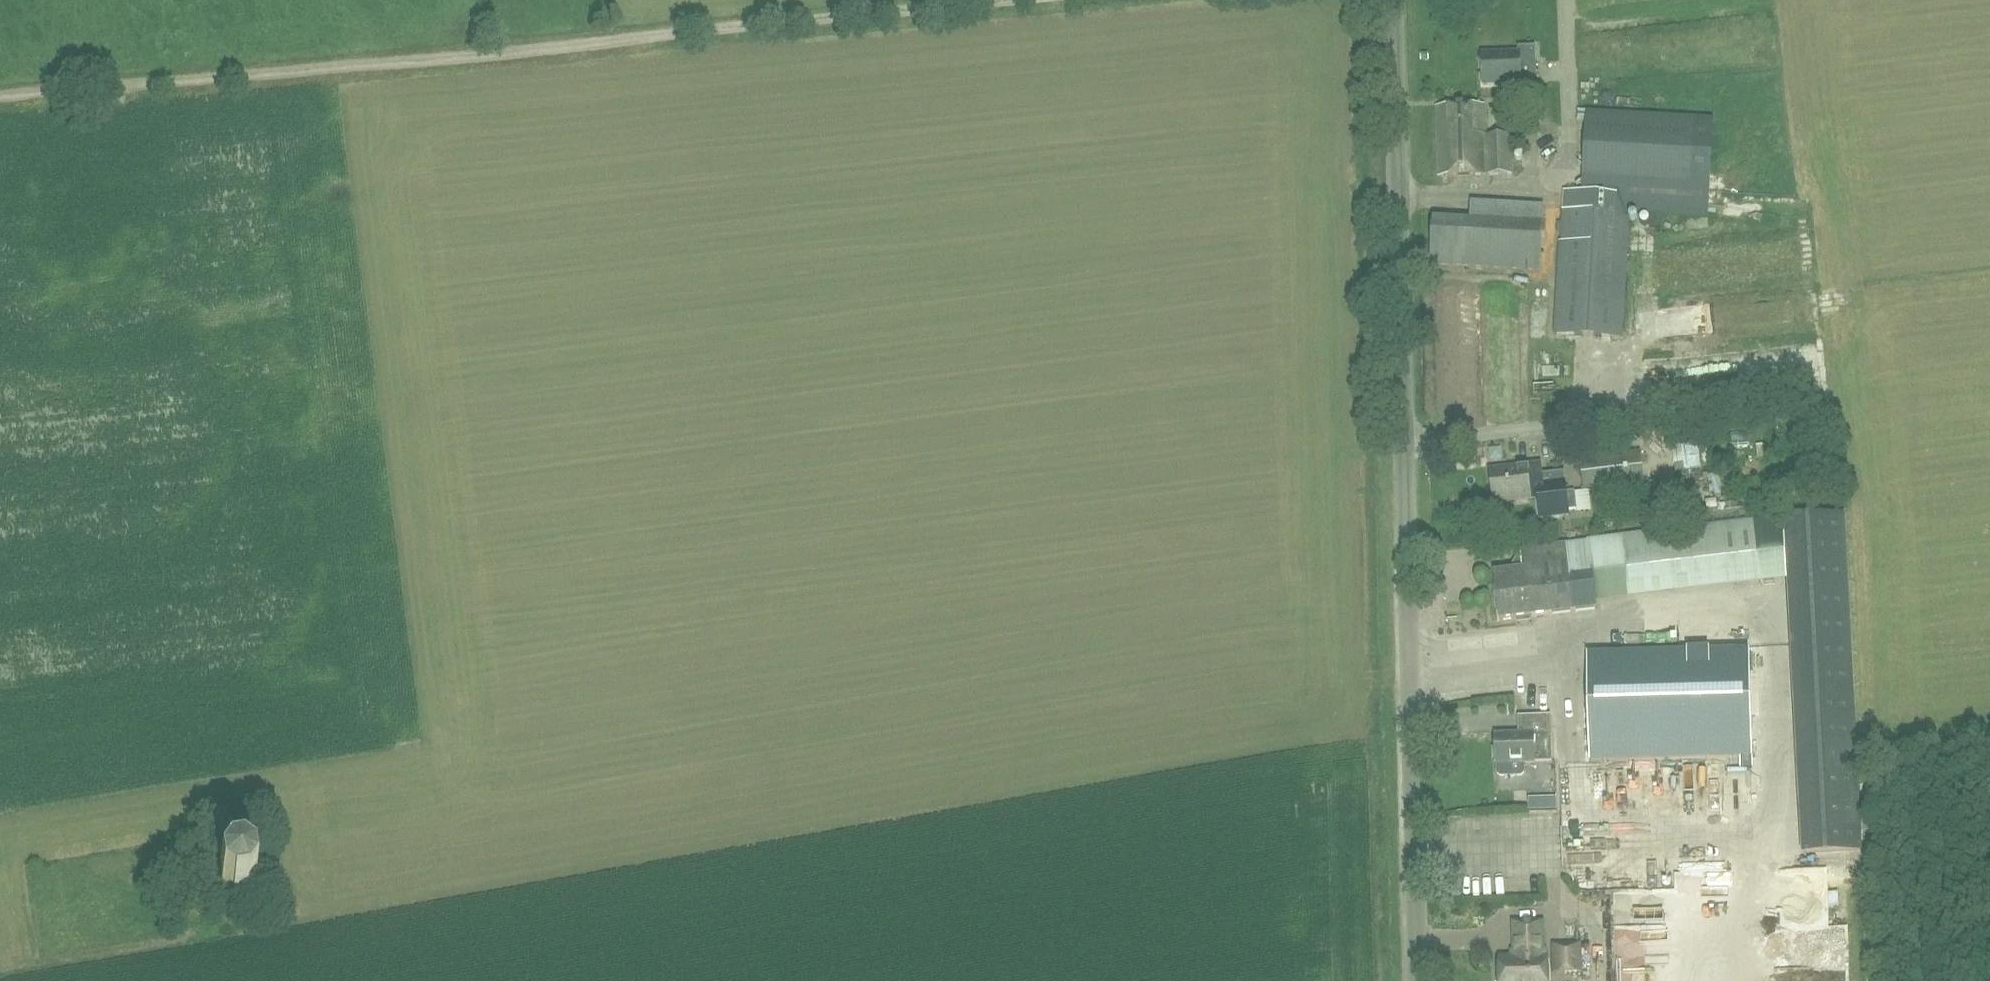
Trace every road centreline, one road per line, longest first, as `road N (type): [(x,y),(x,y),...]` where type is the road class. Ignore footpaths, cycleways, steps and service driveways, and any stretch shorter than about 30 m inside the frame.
road 1 (track): [(1006,0),(0,95)]
road 2 (unclassified): [(1414,980),(1394,0)]
road 3 (track): [(0,968),(222,930)]

